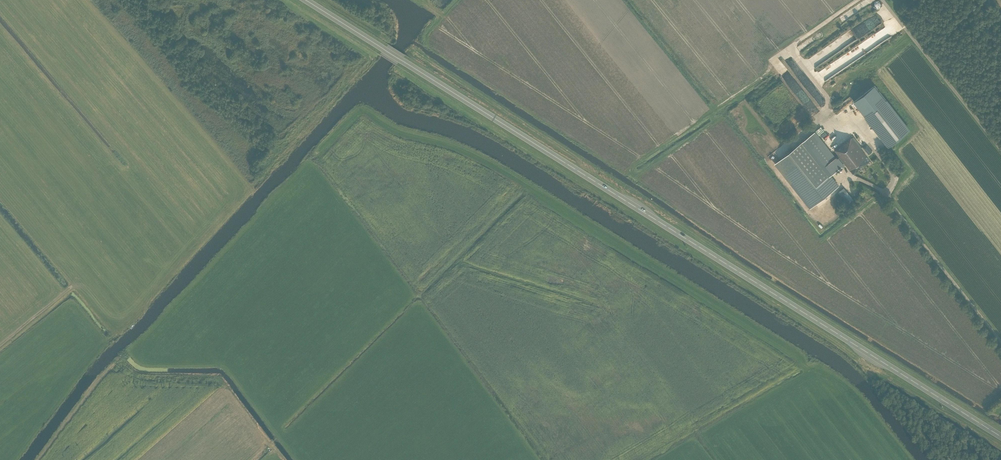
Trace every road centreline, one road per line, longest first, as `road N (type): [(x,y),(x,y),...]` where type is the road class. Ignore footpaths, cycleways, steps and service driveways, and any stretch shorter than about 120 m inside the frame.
road 1 (trunk): [(1000,436),(306,0)]
road 2 (unclassified): [(1000,152),(881,0)]
road 3 (unclassified): [(1000,341),(882,192)]

